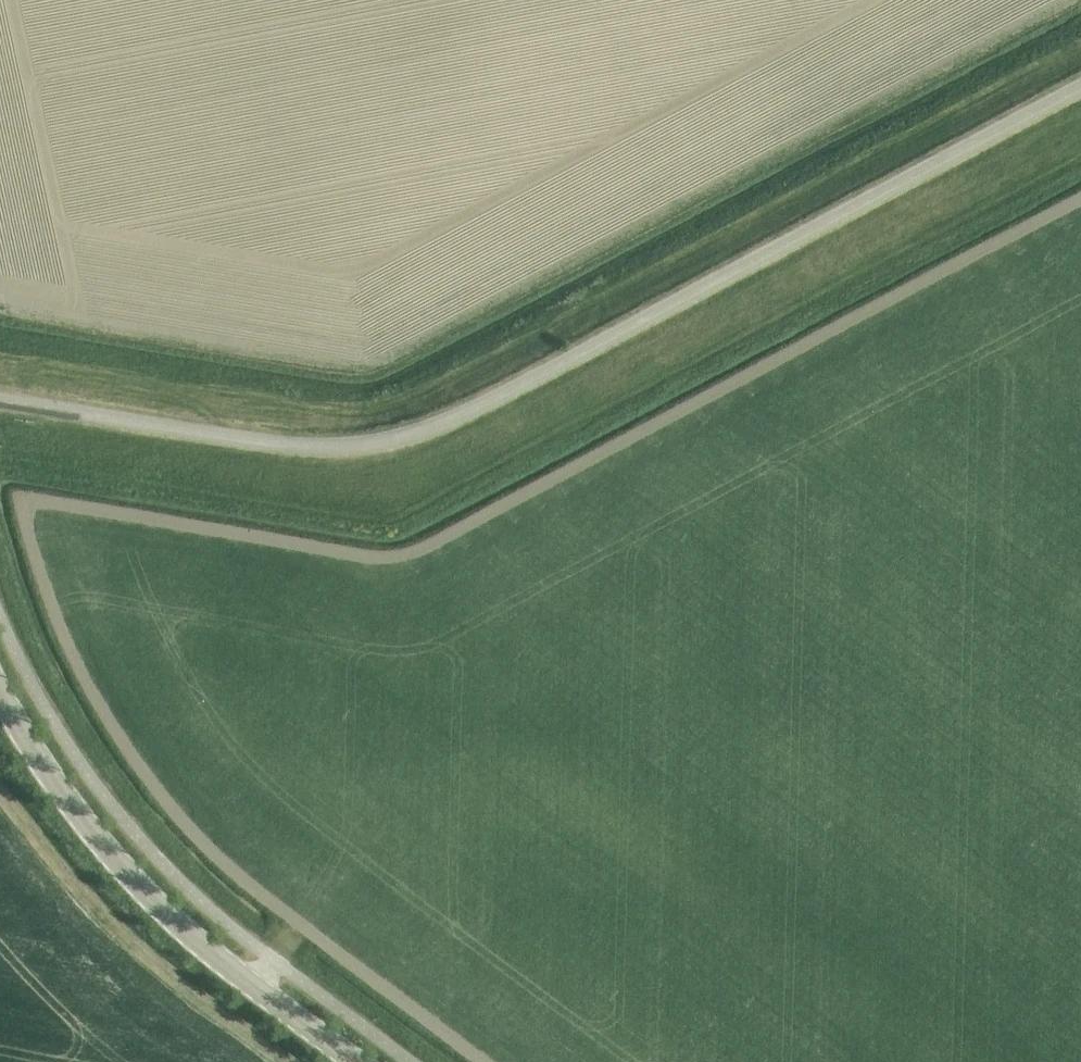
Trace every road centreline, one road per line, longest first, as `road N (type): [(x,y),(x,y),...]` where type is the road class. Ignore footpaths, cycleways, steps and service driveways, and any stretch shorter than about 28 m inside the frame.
road 1 (unclassified): [(0,400),(343,446),(422,439),(1080,90)]
road 2 (secondary): [(374,1061),(120,868),(53,780),(0,690)]

